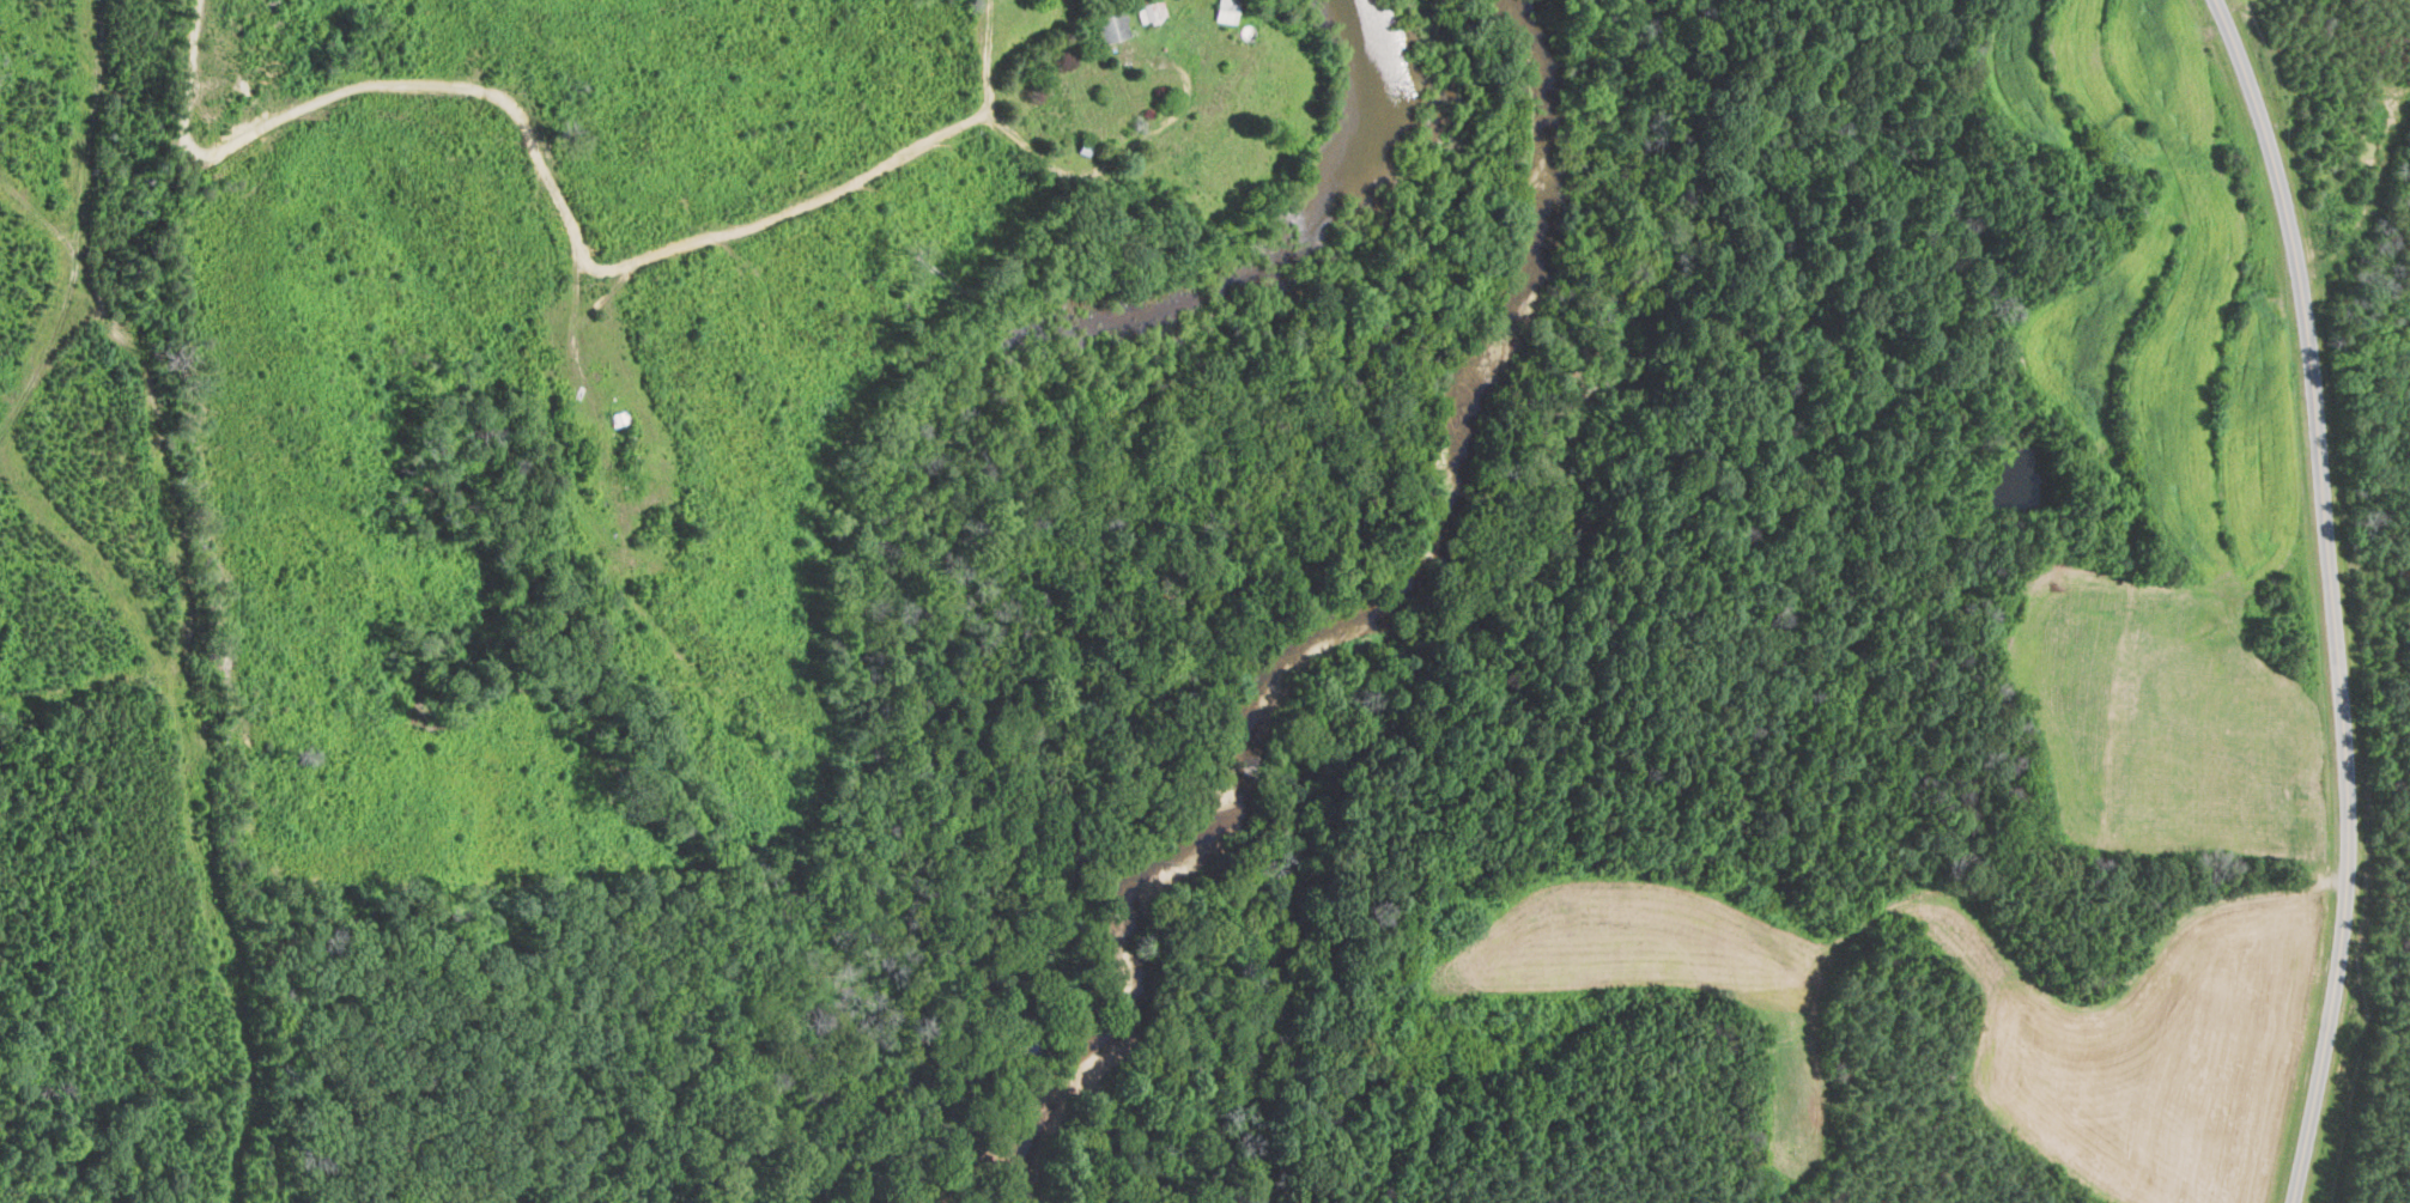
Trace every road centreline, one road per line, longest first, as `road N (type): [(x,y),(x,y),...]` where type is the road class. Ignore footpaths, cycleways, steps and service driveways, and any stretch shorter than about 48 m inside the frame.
road 1 (residential): [(2291,1202),(2348,895),(2342,689),(2303,292),(2262,120),(2217,0)]
road 2 (residential): [(184,147),(199,0)]

